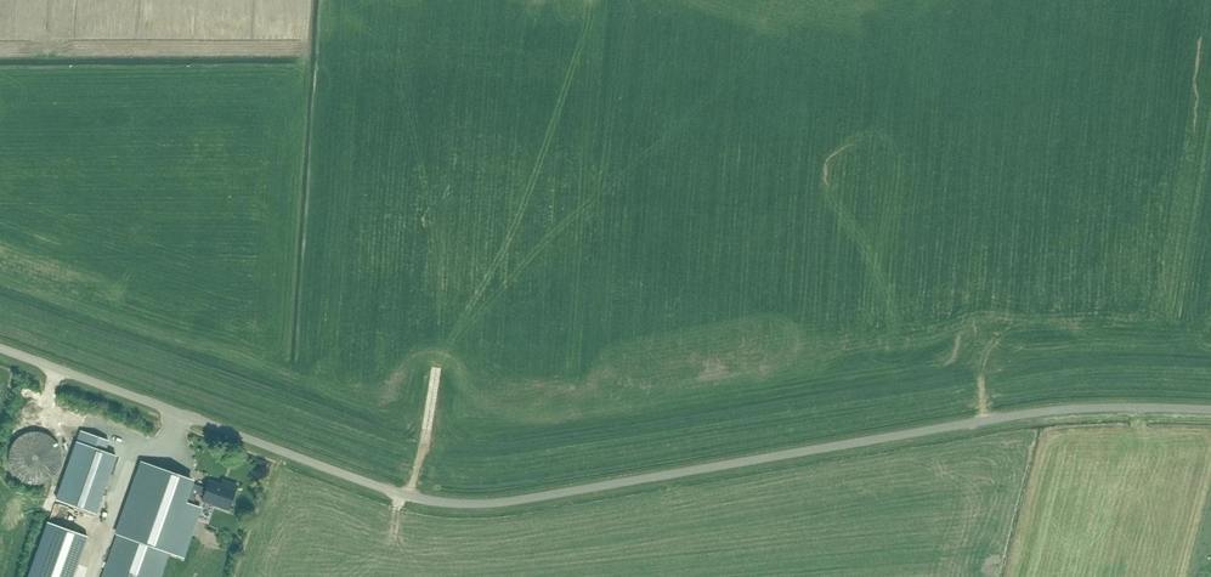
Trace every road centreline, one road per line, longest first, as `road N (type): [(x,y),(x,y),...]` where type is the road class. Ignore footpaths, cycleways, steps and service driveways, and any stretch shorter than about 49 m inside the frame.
road 1 (unclassified): [(1210,411),(1039,414),(482,506),(393,493),(0,350)]

